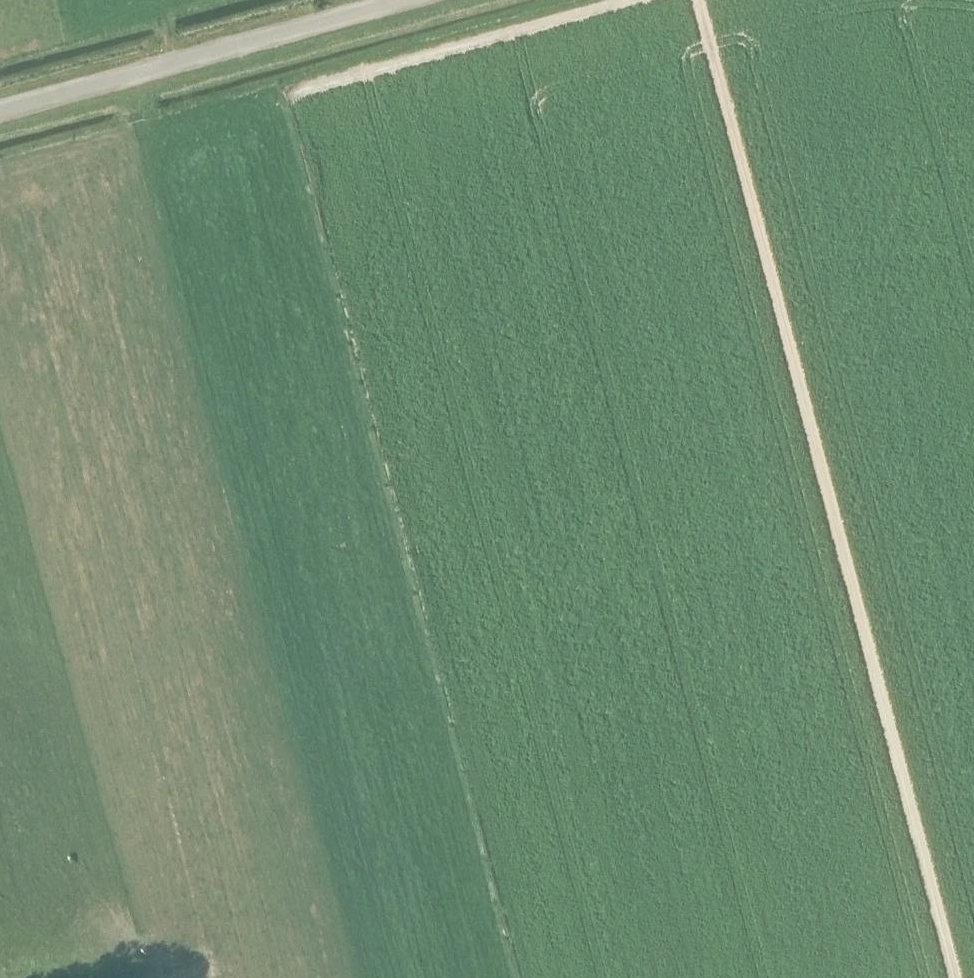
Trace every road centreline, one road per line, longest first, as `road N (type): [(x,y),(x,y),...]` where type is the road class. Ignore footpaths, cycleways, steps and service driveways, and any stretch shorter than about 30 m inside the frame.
road 1 (unclassified): [(398,0),(0,110)]

